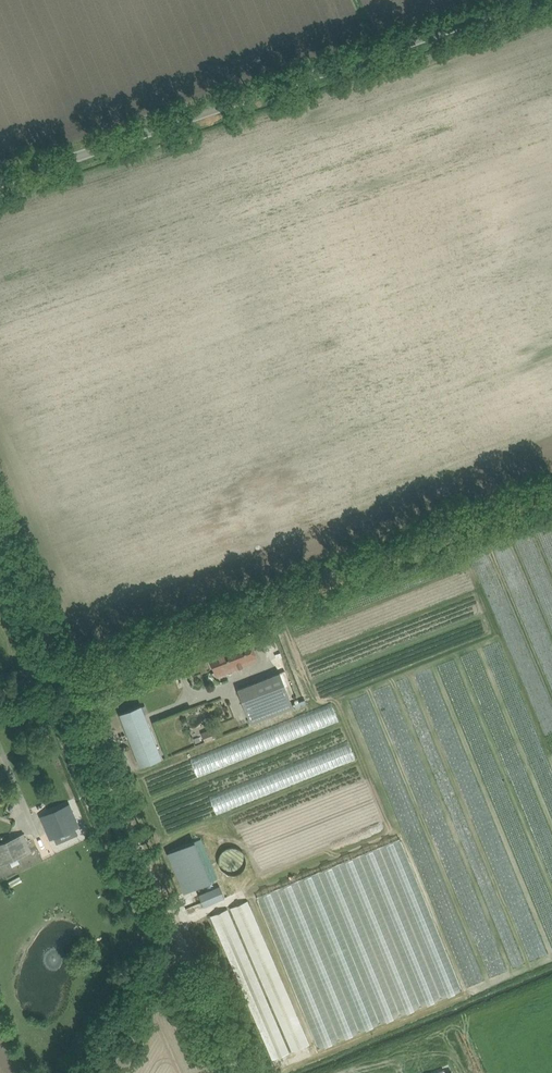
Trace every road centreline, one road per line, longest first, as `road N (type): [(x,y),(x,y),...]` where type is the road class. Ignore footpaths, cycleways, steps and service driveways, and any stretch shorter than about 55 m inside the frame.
road 1 (unclassified): [(0,691),(142,649),(551,489)]
road 2 (unclassified): [(0,179),(534,0)]
road 3 (track): [(64,677),(235,1072)]
road 4 (track): [(64,677),(0,521)]
road 5 (track): [(91,1072),(174,932)]

